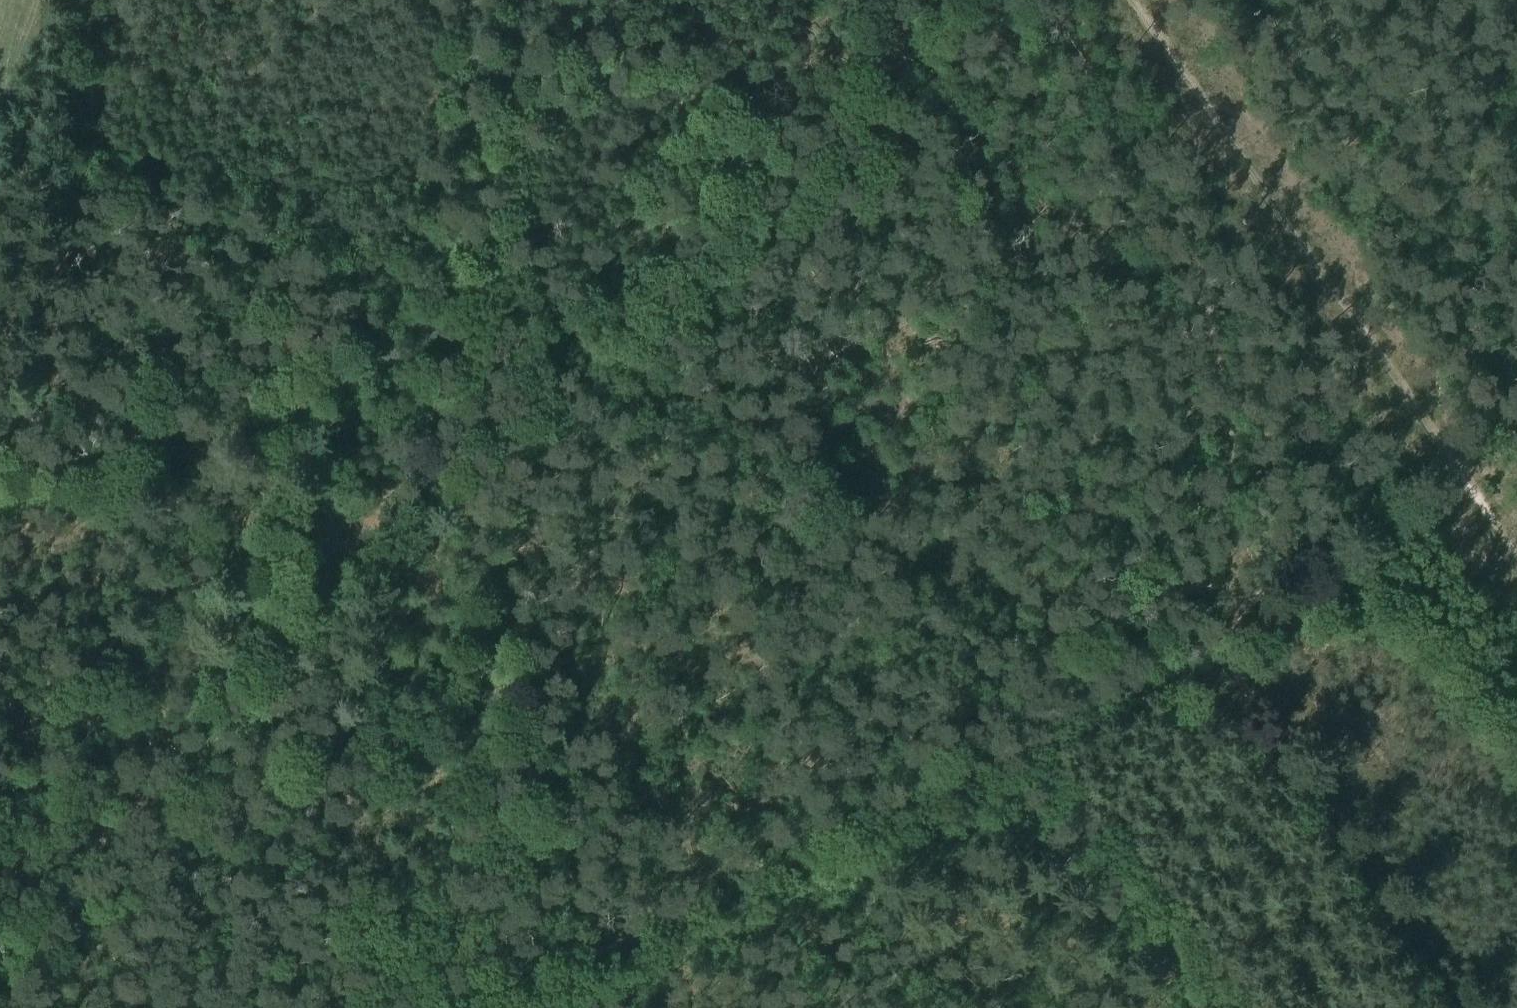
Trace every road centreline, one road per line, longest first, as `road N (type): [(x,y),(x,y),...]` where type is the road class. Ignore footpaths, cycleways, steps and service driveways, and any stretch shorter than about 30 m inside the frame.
road 1 (track): [(442,1007),(1217,671),(1229,613),(1451,457)]
road 2 (track): [(0,866),(122,659),(198,202),(255,0)]
road 3 (track): [(1451,457),(1129,0)]
road 4 (track): [(632,396),(467,324),(400,276),(238,201),(198,202)]

